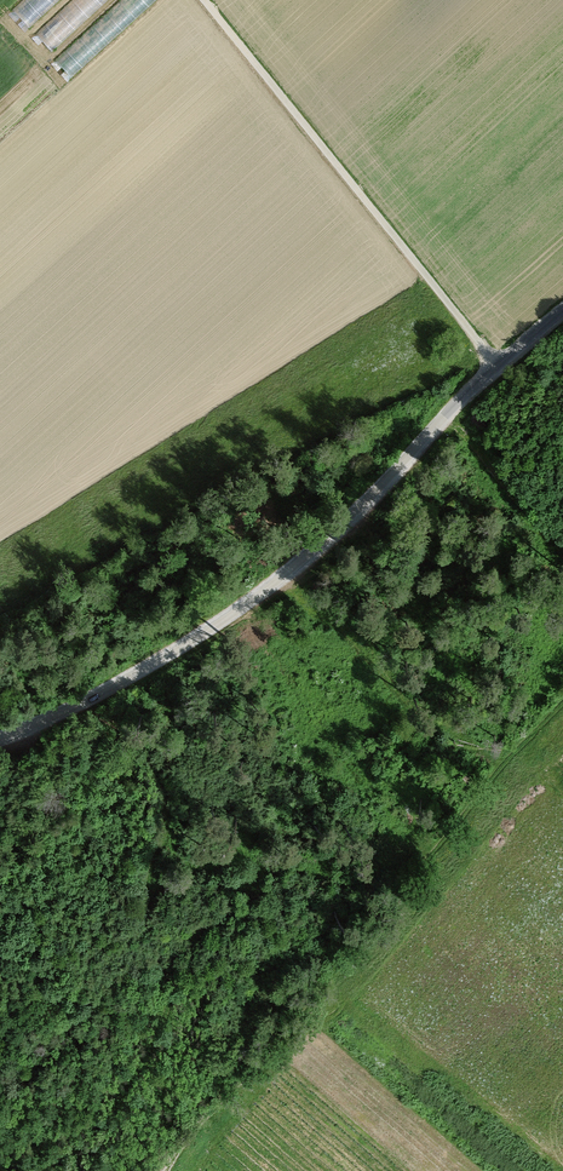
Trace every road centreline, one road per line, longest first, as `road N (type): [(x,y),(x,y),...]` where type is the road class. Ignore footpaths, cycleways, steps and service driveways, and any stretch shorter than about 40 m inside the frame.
road 1 (unclassified): [(0,738),(141,677),(308,563),(562,316)]
road 2 (track): [(117,1111),(157,1027),(168,972),(146,896),(165,832),(161,781),(139,741),(94,714),(65,709)]
road 3 (track): [(503,366),(207,0)]
road 4 (track): [(40,1170),(116,1110),(171,1160)]
road 5 (track): [(166,1170),(270,1051)]

